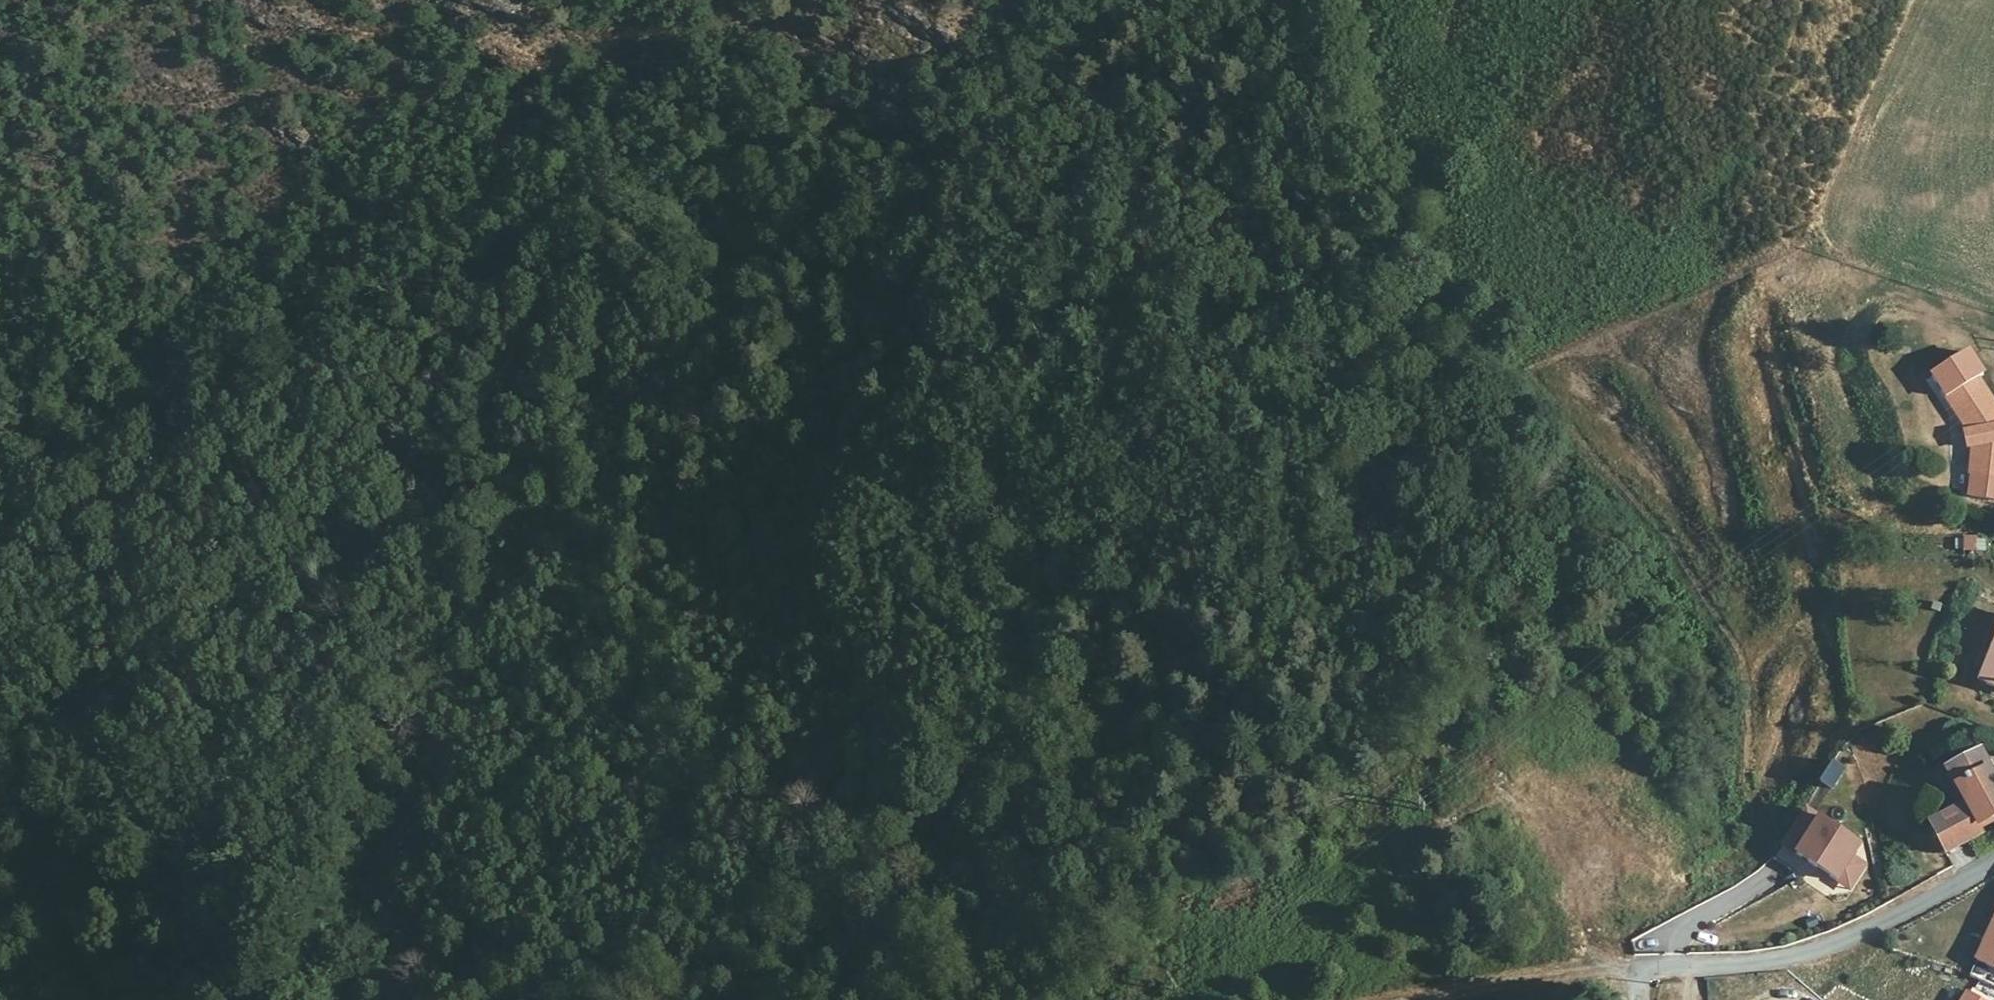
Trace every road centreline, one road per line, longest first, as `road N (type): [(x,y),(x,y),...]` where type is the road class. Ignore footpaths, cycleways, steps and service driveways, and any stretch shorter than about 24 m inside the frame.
road 1 (residential): [(1993,850),(1803,961),(1629,968),(1644,999)]
road 2 (track): [(1629,968),(1583,965),(1384,999)]

